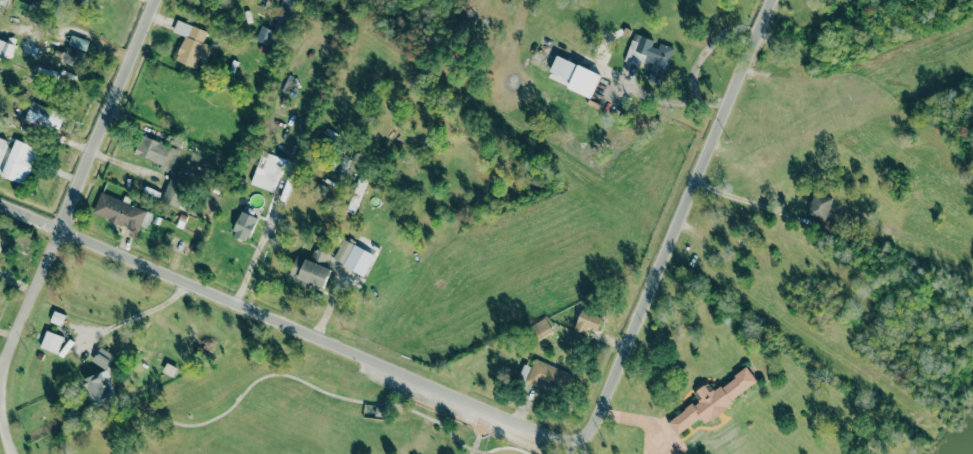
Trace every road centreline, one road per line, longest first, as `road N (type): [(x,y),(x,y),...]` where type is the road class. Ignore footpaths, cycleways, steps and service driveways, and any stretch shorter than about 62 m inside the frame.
road 1 (residential): [(586,433),(554,439),(0,205)]
road 2 (residential): [(586,433),(770,0)]
road 3 (residential): [(0,373),(155,0)]

